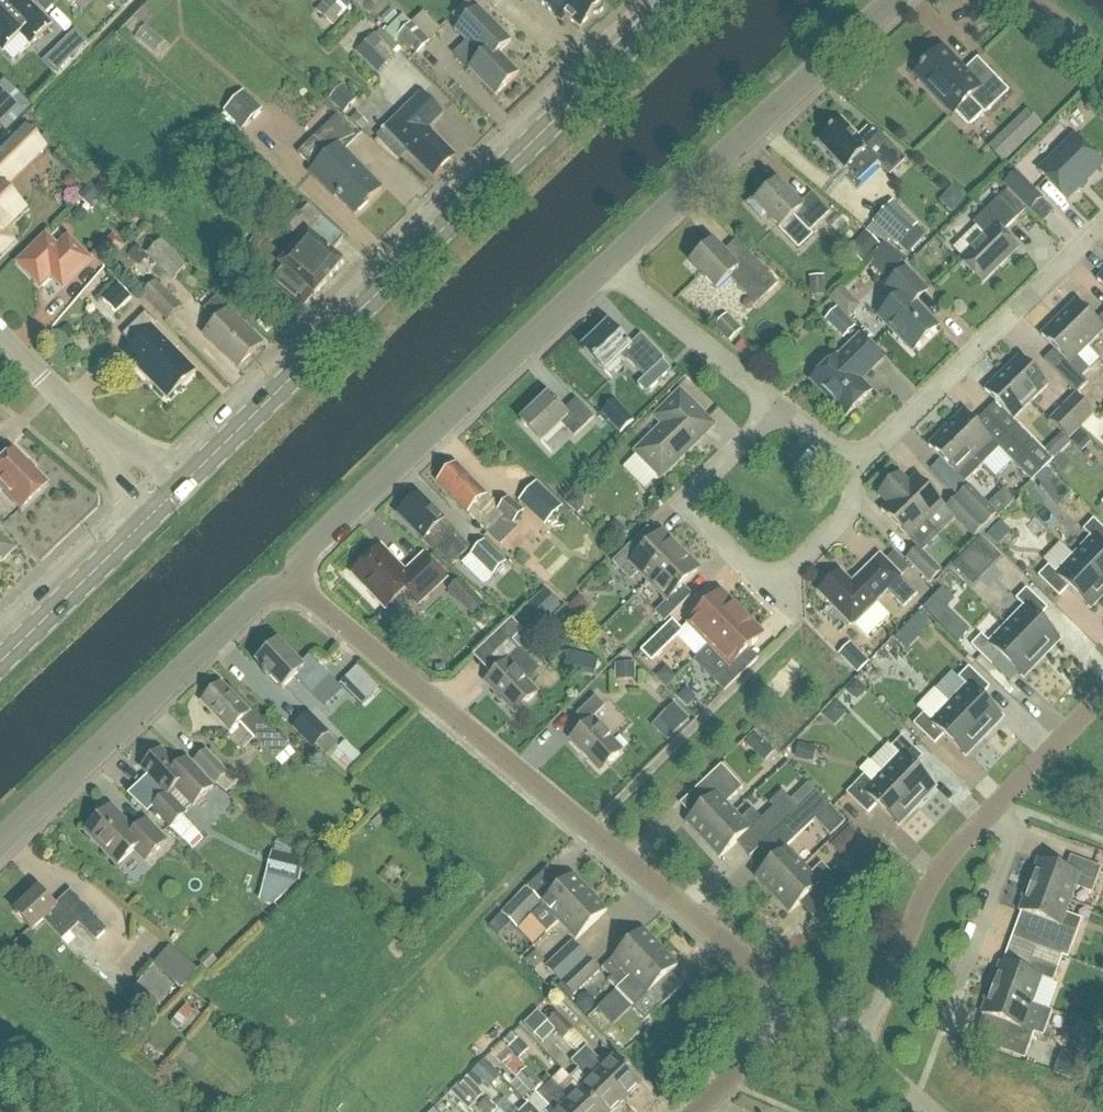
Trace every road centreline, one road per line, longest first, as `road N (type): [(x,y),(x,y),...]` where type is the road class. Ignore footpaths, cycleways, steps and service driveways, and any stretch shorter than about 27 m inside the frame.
road 1 (secondary): [(165,504),(680,0)]
road 2 (residential): [(779,1028),(767,991),(723,938),(296,584)]
road 3 (unclassified): [(296,584),(301,554),(608,263)]
road 4 (unclassified): [(0,840),(258,596),(296,584)]
road 5 (unclassified): [(608,263),(896,0)]
road 6 (residential): [(773,405),(701,488),(704,527),(753,572),(778,582),(835,524),(852,502),(853,470)]
road 7 (residential): [(853,470),(1102,226)]
road 8 (residential): [(860,1046),(921,904),(994,807)]
road 9 (residential): [(994,807),(1013,836),(943,1031)]
road 10 (unclassified): [(0,341),(165,504)]
road 11 (secondary): [(0,664),(165,504)]
road 12 (residential): [(773,405),(608,263)]
road 13 (residential): [(994,807),(1102,692)]

